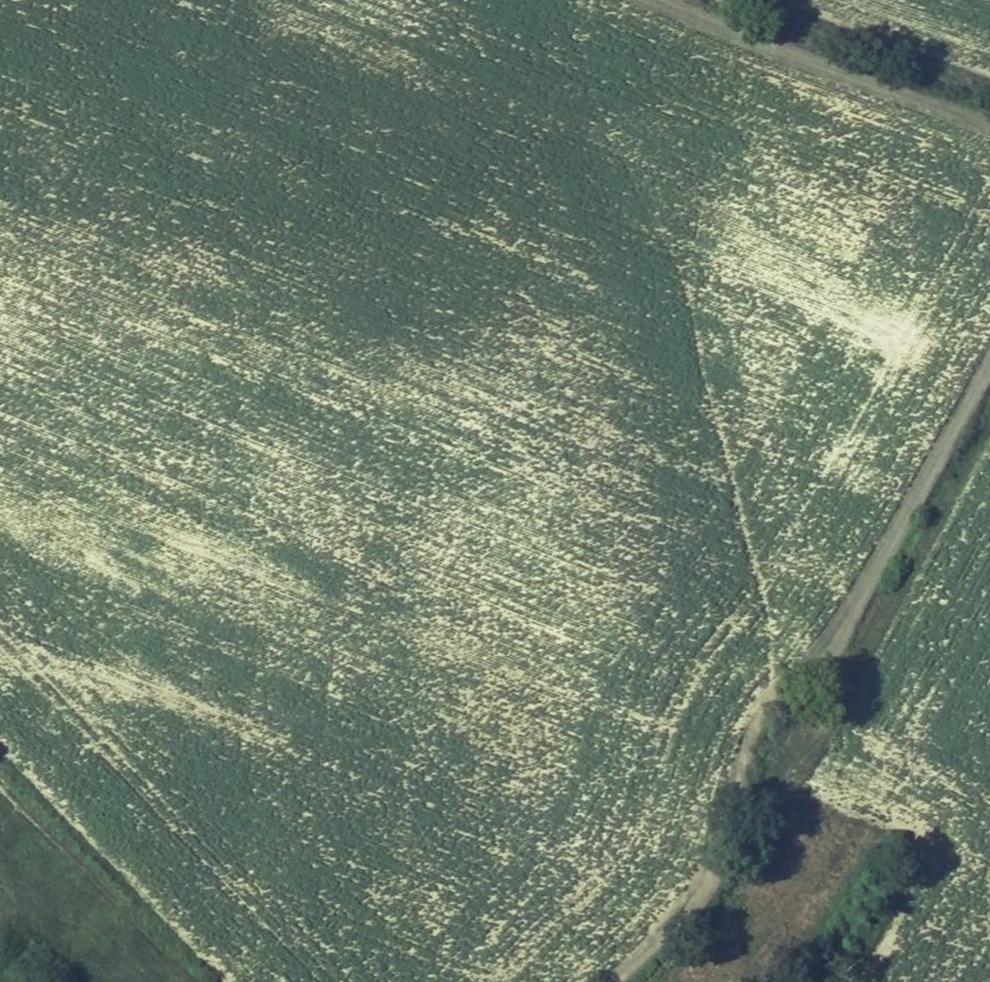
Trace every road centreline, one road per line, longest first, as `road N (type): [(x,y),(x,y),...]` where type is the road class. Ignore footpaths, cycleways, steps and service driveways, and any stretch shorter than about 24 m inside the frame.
road 1 (track): [(208,981),(0,769)]

